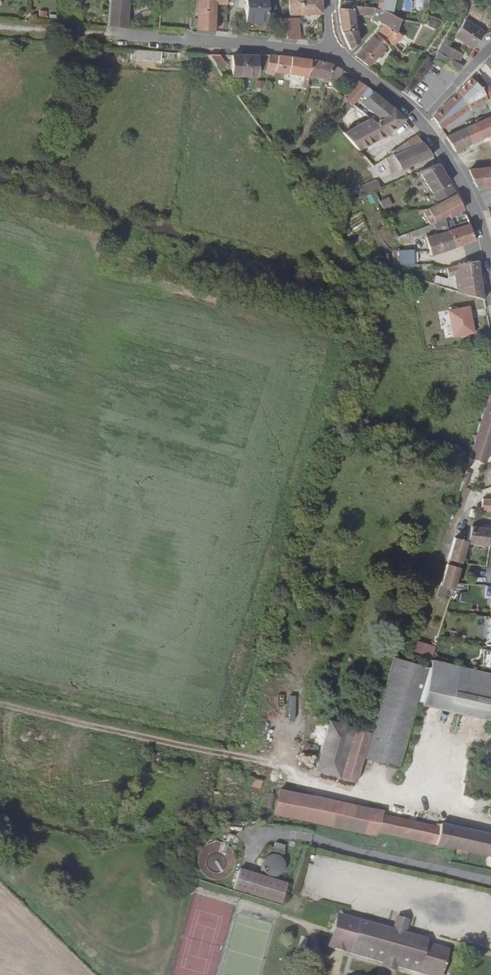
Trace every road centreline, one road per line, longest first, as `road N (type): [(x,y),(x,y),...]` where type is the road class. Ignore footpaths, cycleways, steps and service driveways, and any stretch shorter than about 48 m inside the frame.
road 1 (track): [(490,821),(0,703)]
road 2 (residential): [(329,51),(376,82),(462,168),(490,247)]
road 3 (residential): [(110,37),(329,51)]

